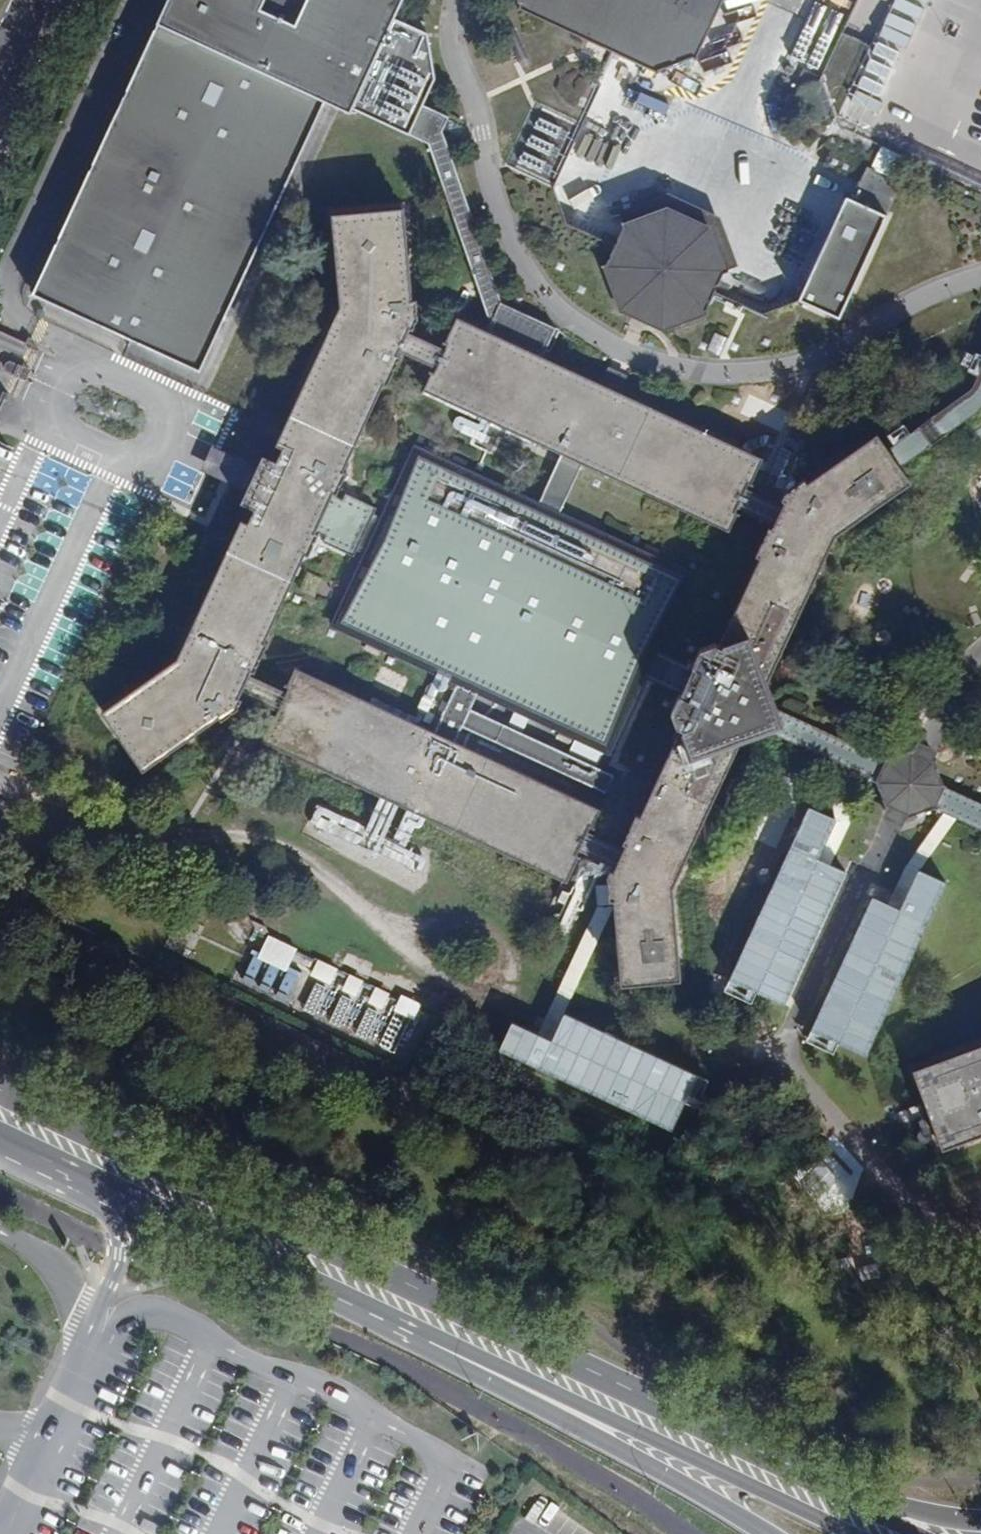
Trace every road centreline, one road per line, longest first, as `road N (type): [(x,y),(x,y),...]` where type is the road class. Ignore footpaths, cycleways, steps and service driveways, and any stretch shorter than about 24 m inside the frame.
road 1 (primary): [(653,1407),(0,1087)]
road 2 (primary): [(411,1323),(856,1533)]
road 3 (primary): [(0,1137),(411,1323)]
road 4 (primary): [(411,1323),(471,1371),(767,1533)]
road 5 (primary): [(980,1522),(902,1509),(704,1413),(653,1407)]
road 6 (primary): [(917,1533),(653,1407)]
road 7 (unclassified): [(0,115),(50,0)]

